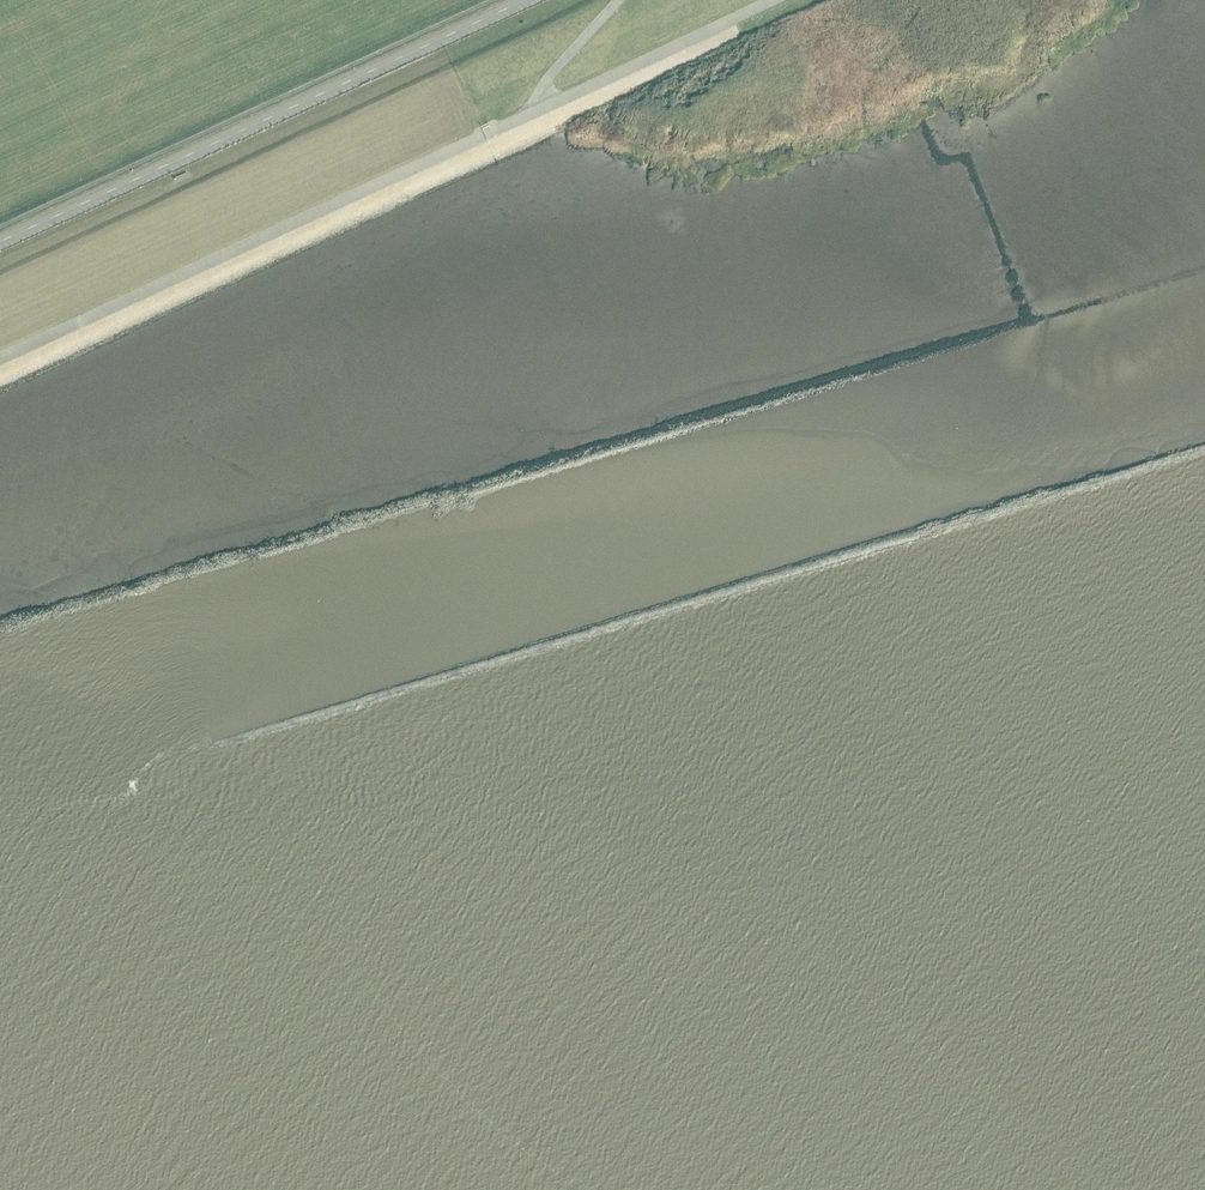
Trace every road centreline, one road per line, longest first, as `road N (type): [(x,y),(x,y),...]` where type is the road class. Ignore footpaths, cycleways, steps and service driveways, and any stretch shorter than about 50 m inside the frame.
road 1 (track): [(779,0),(0,361)]
road 2 (residential): [(0,249),(538,0)]

